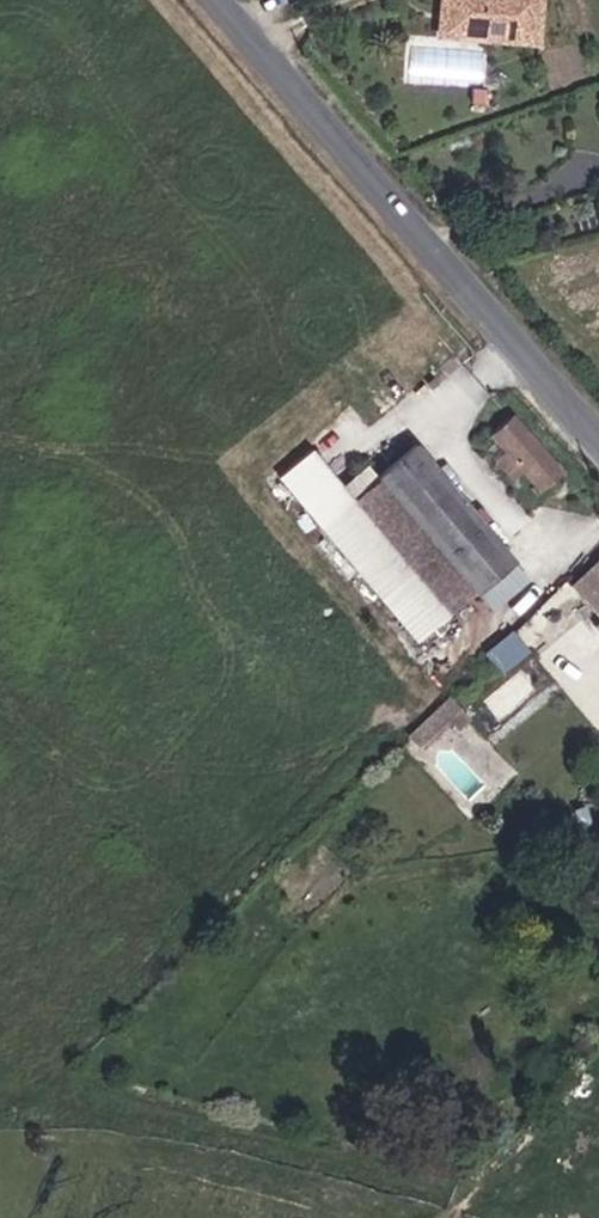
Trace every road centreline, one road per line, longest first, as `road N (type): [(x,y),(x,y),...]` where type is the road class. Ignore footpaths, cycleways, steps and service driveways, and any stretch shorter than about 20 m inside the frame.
road 1 (unclassified): [(598,445),(214,0)]

